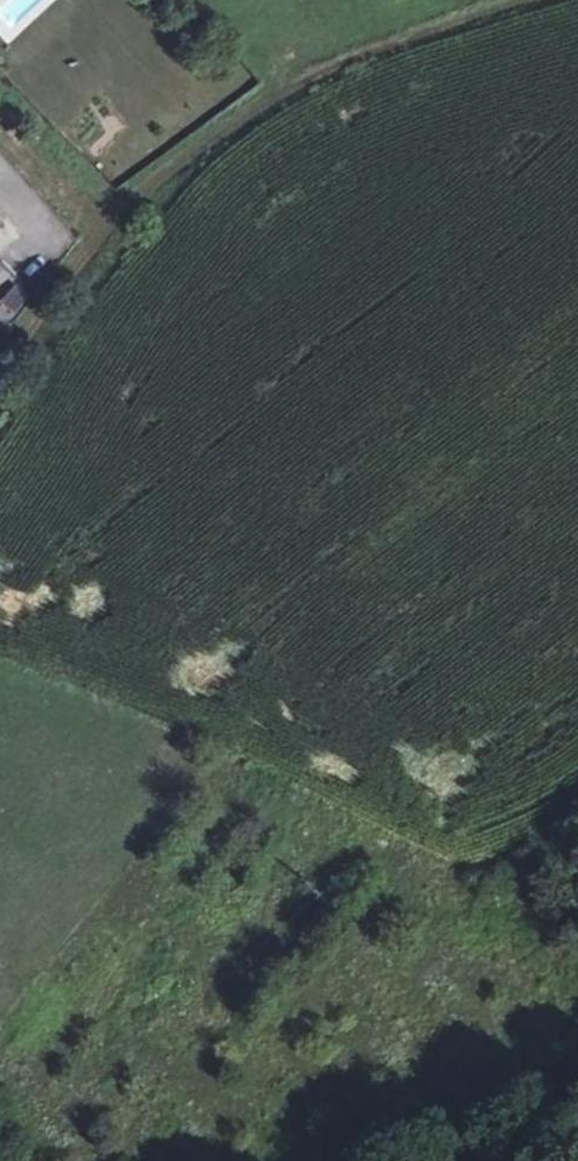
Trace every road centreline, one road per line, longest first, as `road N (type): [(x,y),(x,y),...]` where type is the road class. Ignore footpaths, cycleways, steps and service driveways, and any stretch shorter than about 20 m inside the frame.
road 1 (track): [(0,376),(93,246),(163,175),(354,61),(521,0)]
road 2 (track): [(0,124),(98,241)]

